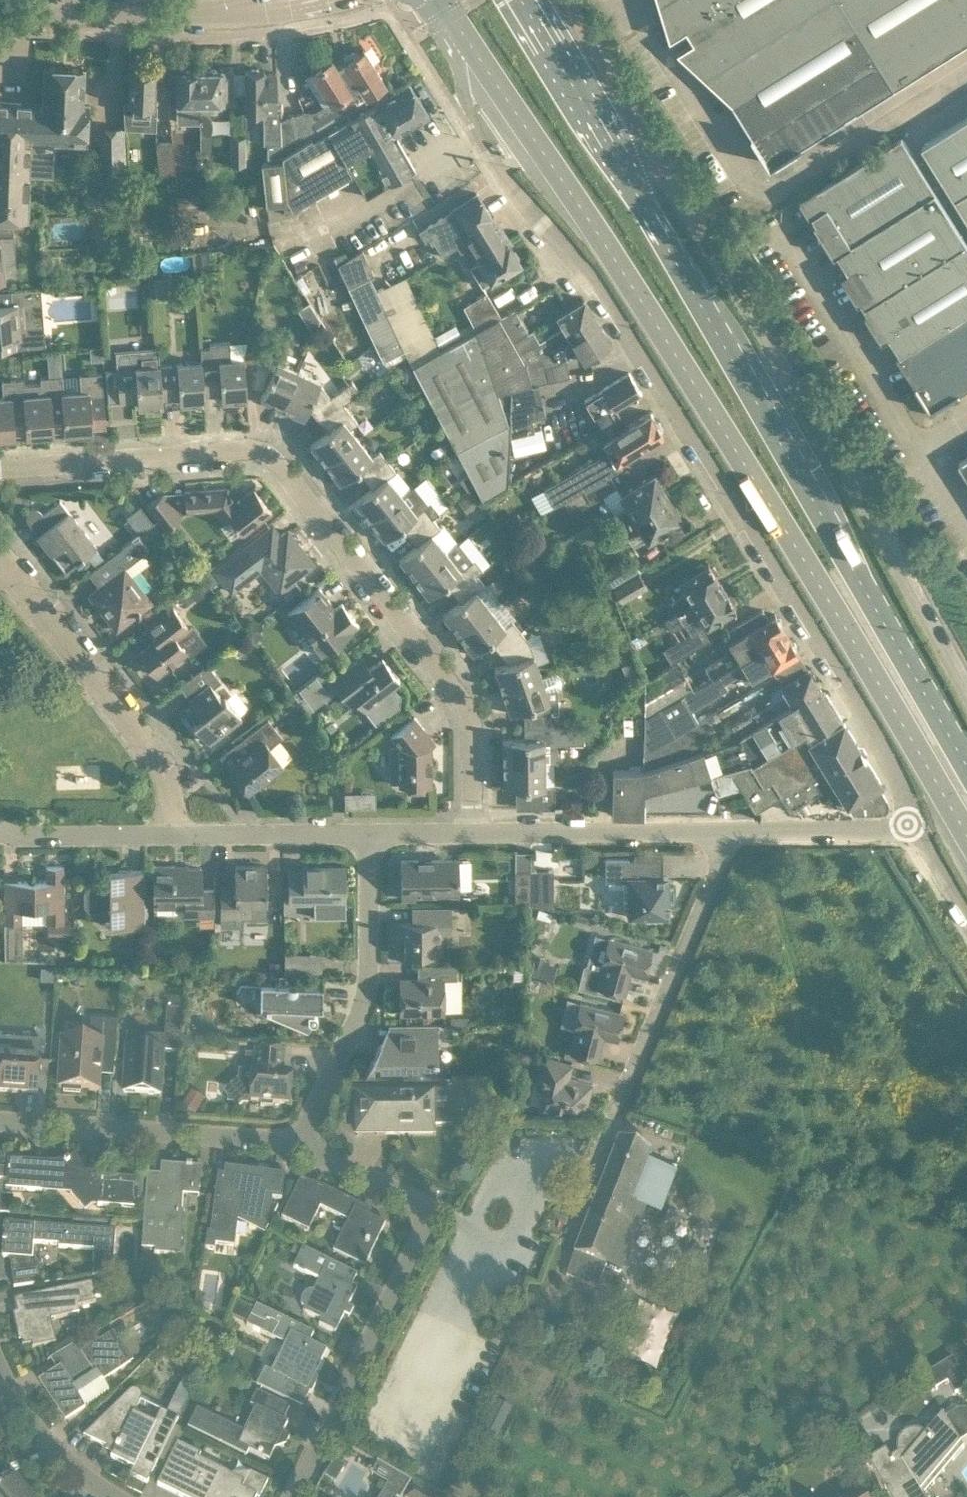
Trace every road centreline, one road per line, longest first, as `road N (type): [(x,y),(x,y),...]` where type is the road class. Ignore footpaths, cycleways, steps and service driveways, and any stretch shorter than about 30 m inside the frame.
road 1 (primary): [(458,30),(666,339),(966,834)]
road 2 (unclassified): [(458,30),(456,71),(476,134),(588,270),(887,751),(913,829)]
road 3 (residential): [(471,832),(471,713),(272,460),(250,450),(0,466)]
road 4 (primary): [(966,760),(615,153)]
road 5 (residential): [(966,693),(658,164),(615,153)]
road 6 (residential): [(292,1496),(425,1213),(299,1144)]
road 7 (residential): [(299,1144),(369,985),(369,832)]
road 8 (residential): [(172,834),(171,775),(6,565)]
road 9 (residential): [(614,1119),(733,830)]
road 10 (residential): [(299,1144),(0,1121)]
road 11 (residential): [(733,830),(471,832)]
road 12 (tertiary): [(0,2),(197,13)]
road 13 (residential): [(369,832),(172,834)]
road 14 (primary): [(615,153),(520,0)]
road 15 (residential): [(913,829),(733,830)]
road 16 (residential): [(172,834),(0,832)]
road 17 (residential): [(112,1496),(44,1442),(0,1373)]
road 18 (tertiary): [(197,13),(332,0)]

